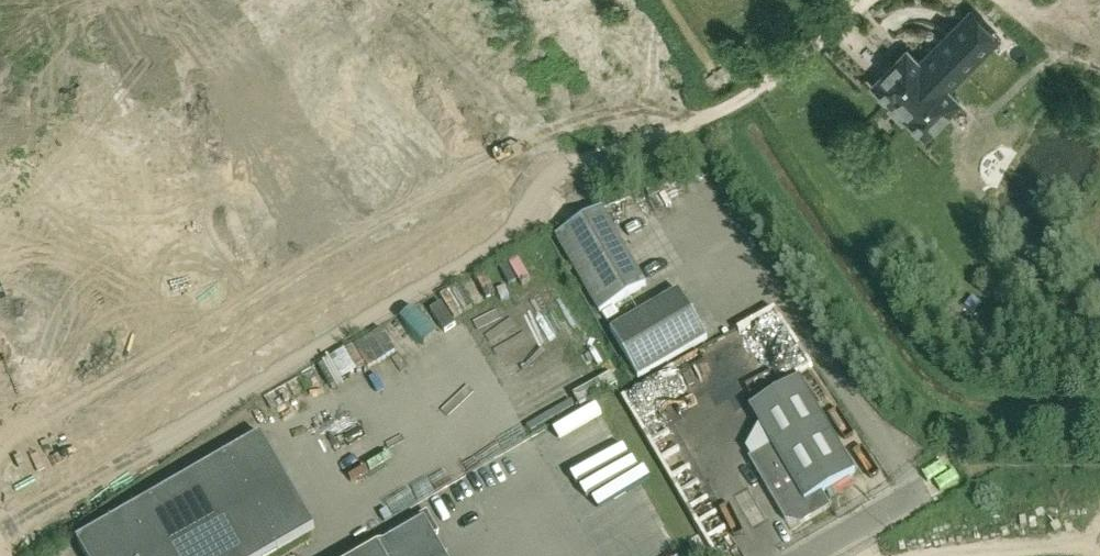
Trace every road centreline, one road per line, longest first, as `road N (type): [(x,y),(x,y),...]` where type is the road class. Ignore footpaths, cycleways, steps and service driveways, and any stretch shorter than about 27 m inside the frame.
road 1 (unclassified): [(0,513),(404,243)]
road 2 (unclassified): [(812,555),(920,494)]

